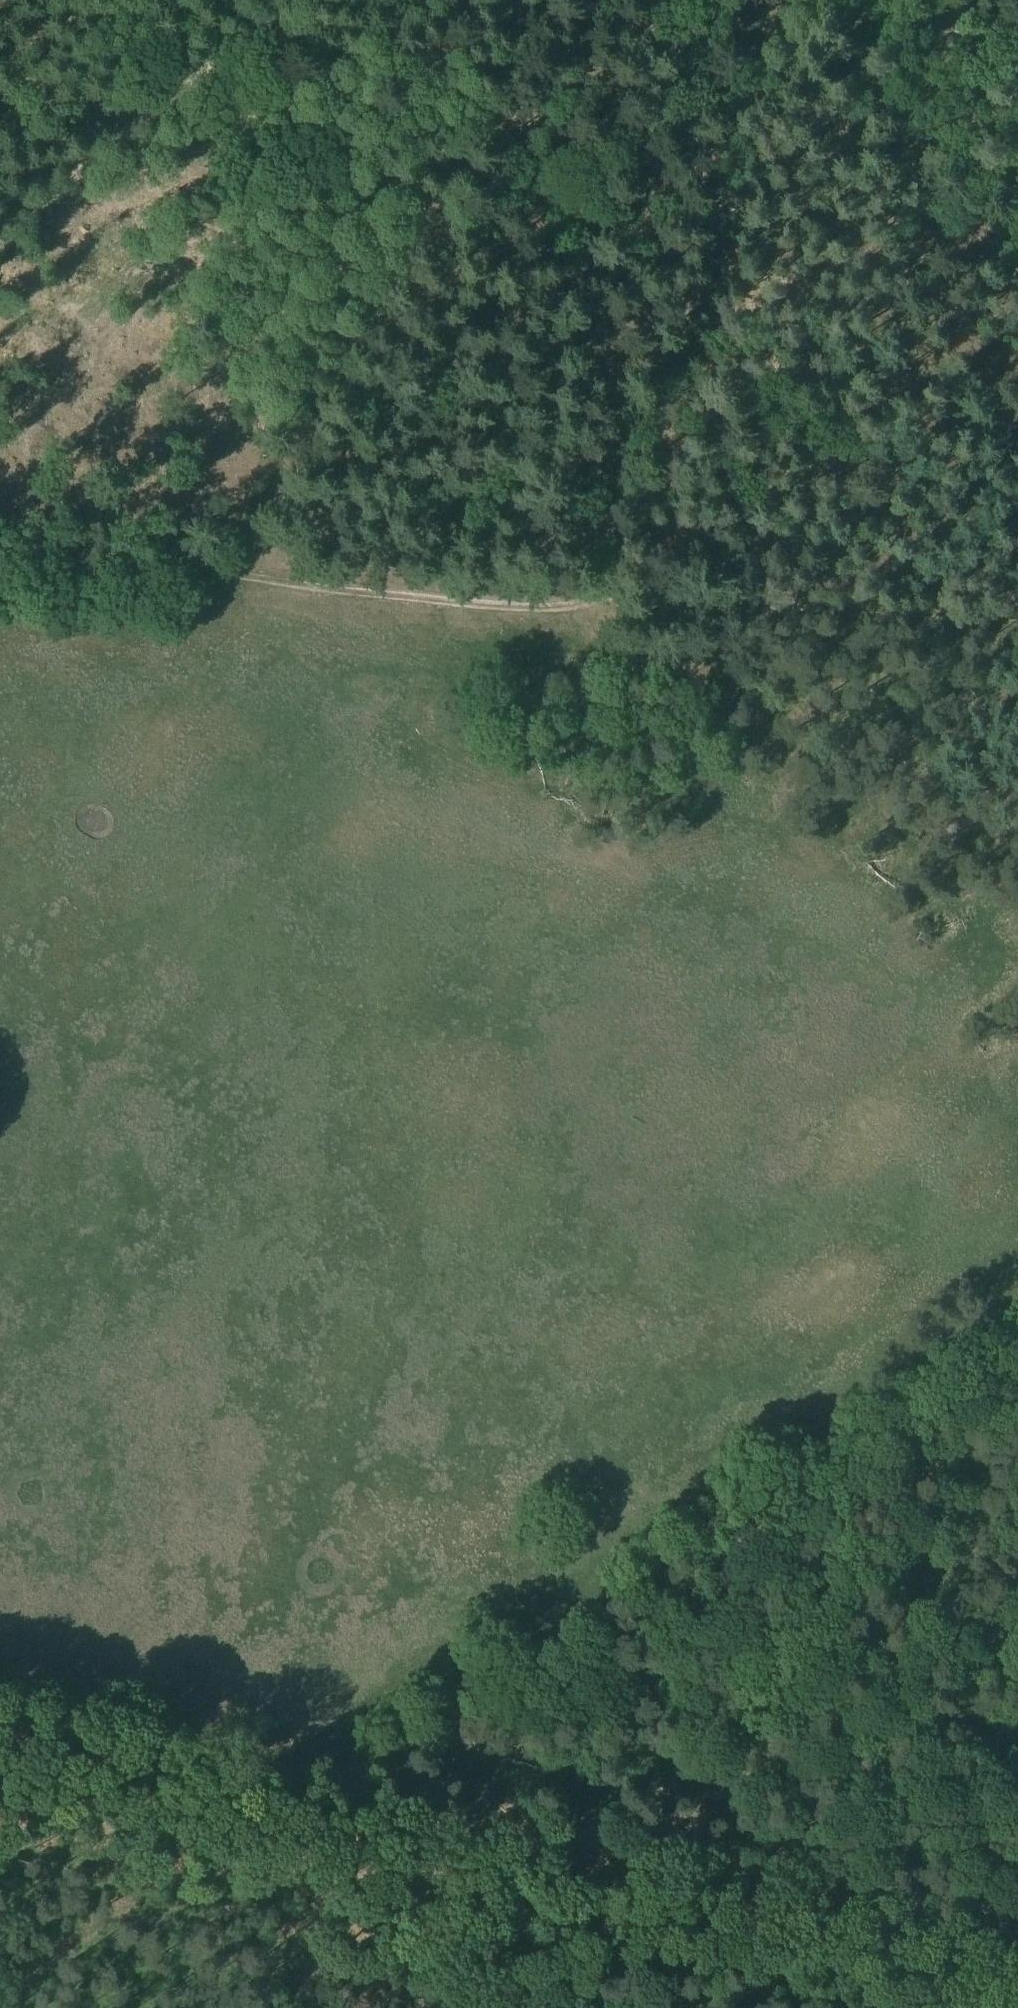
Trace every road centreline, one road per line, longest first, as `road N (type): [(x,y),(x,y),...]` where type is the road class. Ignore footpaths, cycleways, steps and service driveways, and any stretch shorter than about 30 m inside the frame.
road 1 (track): [(1017,614),(647,594),(447,606),(0,556)]
road 2 (track): [(0,235),(296,0)]
road 3 (track): [(813,0),(868,17),(942,24),(1017,64)]

